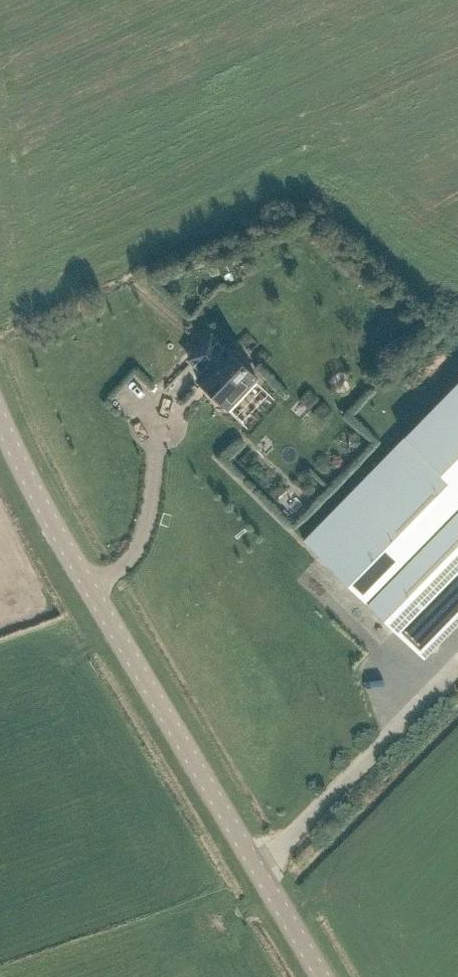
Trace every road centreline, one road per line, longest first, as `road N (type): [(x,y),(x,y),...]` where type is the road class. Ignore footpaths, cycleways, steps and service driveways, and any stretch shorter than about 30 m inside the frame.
road 1 (tertiary): [(321,976),(94,593),(0,405)]

